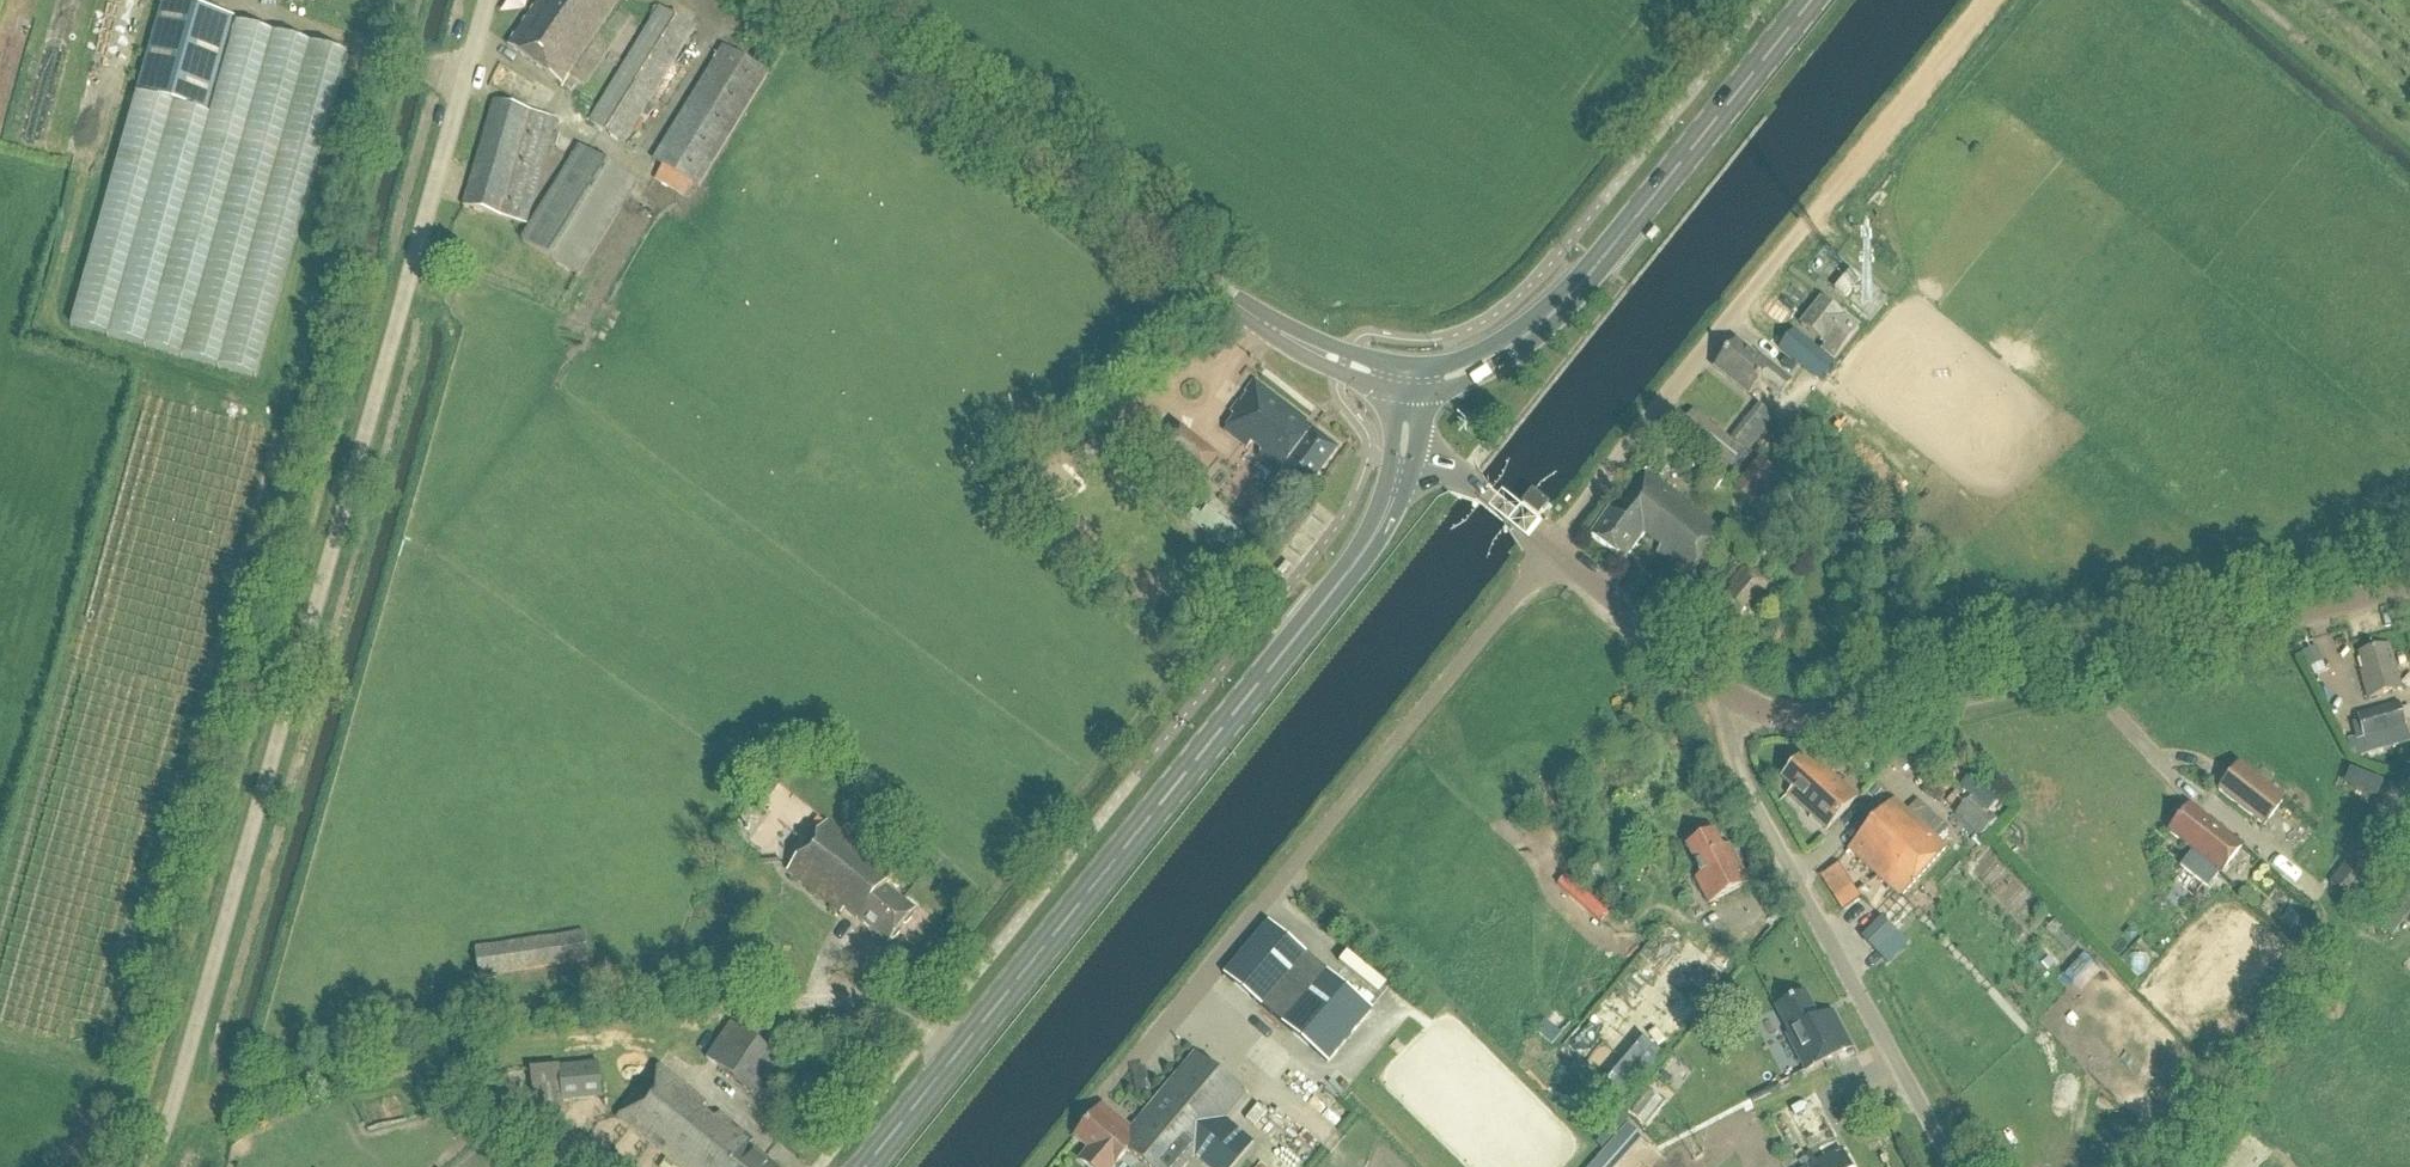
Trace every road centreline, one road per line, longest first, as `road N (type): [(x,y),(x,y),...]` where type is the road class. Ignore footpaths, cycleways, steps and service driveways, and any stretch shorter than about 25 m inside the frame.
road 1 (unclassified): [(151,1166),(176,1105),(488,0)]
road 2 (primary): [(867,1166),(1360,560),(1385,520),(1403,462)]
road 3 (track): [(1552,551),(1043,1166)]
road 4 (tertiary): [(1409,384),(1321,355),(1260,323),(805,0)]
road 5 (tertiary): [(1742,703),(1807,721),(1875,715),(2409,587)]
road 6 (primary): [(1409,384),(1460,376),(1538,330),(1813,0)]
road 7 (unclassified): [(1954,1166),(1747,792),(1732,752),(1742,703)]
road 8 (unclassified): [(1552,551),(1832,197)]
road 9 (track): [(1990,0),(1832,197)]
road 10 (tertiary): [(1742,703),(1552,551)]
road 11 (tertiary): [(1552,551),(1459,477),(1403,462)]

